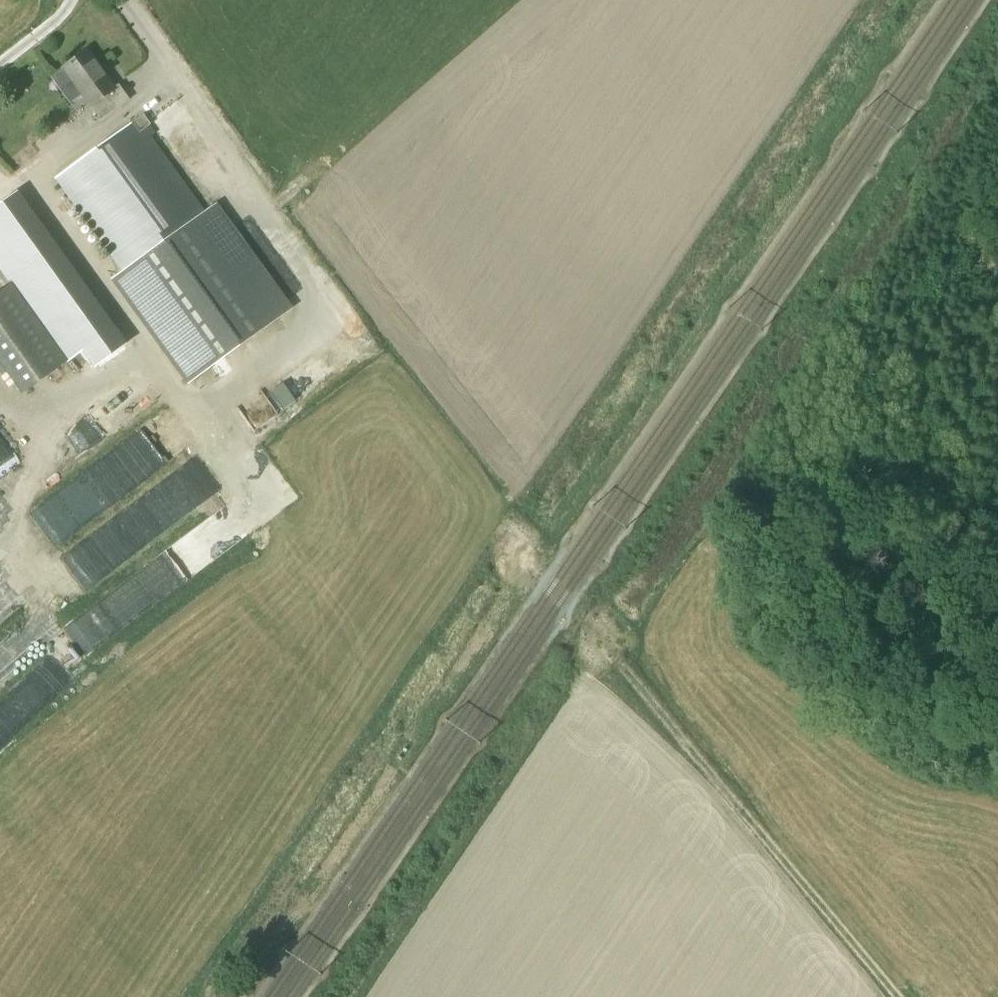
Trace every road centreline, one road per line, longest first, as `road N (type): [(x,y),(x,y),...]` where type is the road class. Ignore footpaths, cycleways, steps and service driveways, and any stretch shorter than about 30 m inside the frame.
road 1 (track): [(899,996),(620,667)]
road 2 (track): [(500,527),(290,224)]

